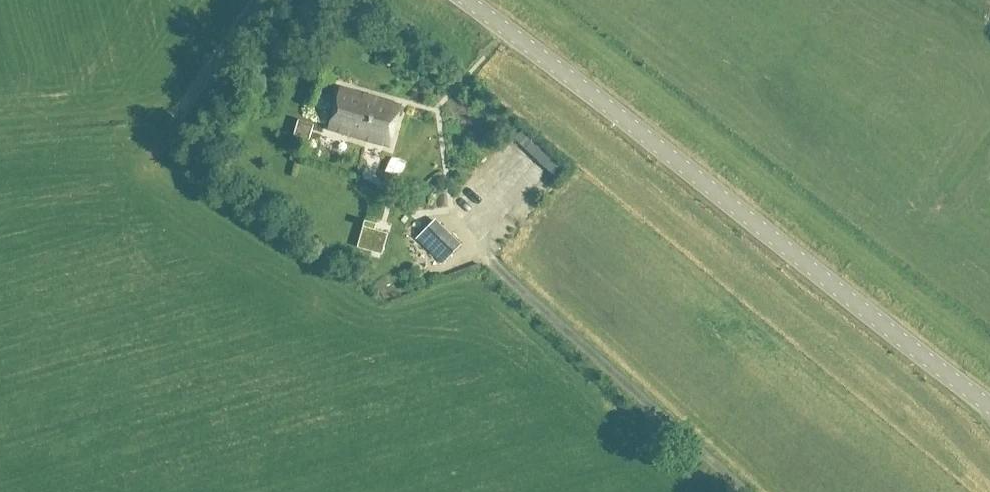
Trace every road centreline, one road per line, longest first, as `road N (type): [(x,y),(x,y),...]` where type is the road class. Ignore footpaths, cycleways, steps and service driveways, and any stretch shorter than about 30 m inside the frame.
road 1 (tertiary): [(989,403),(469,0)]
road 2 (track): [(178,120),(258,0)]

